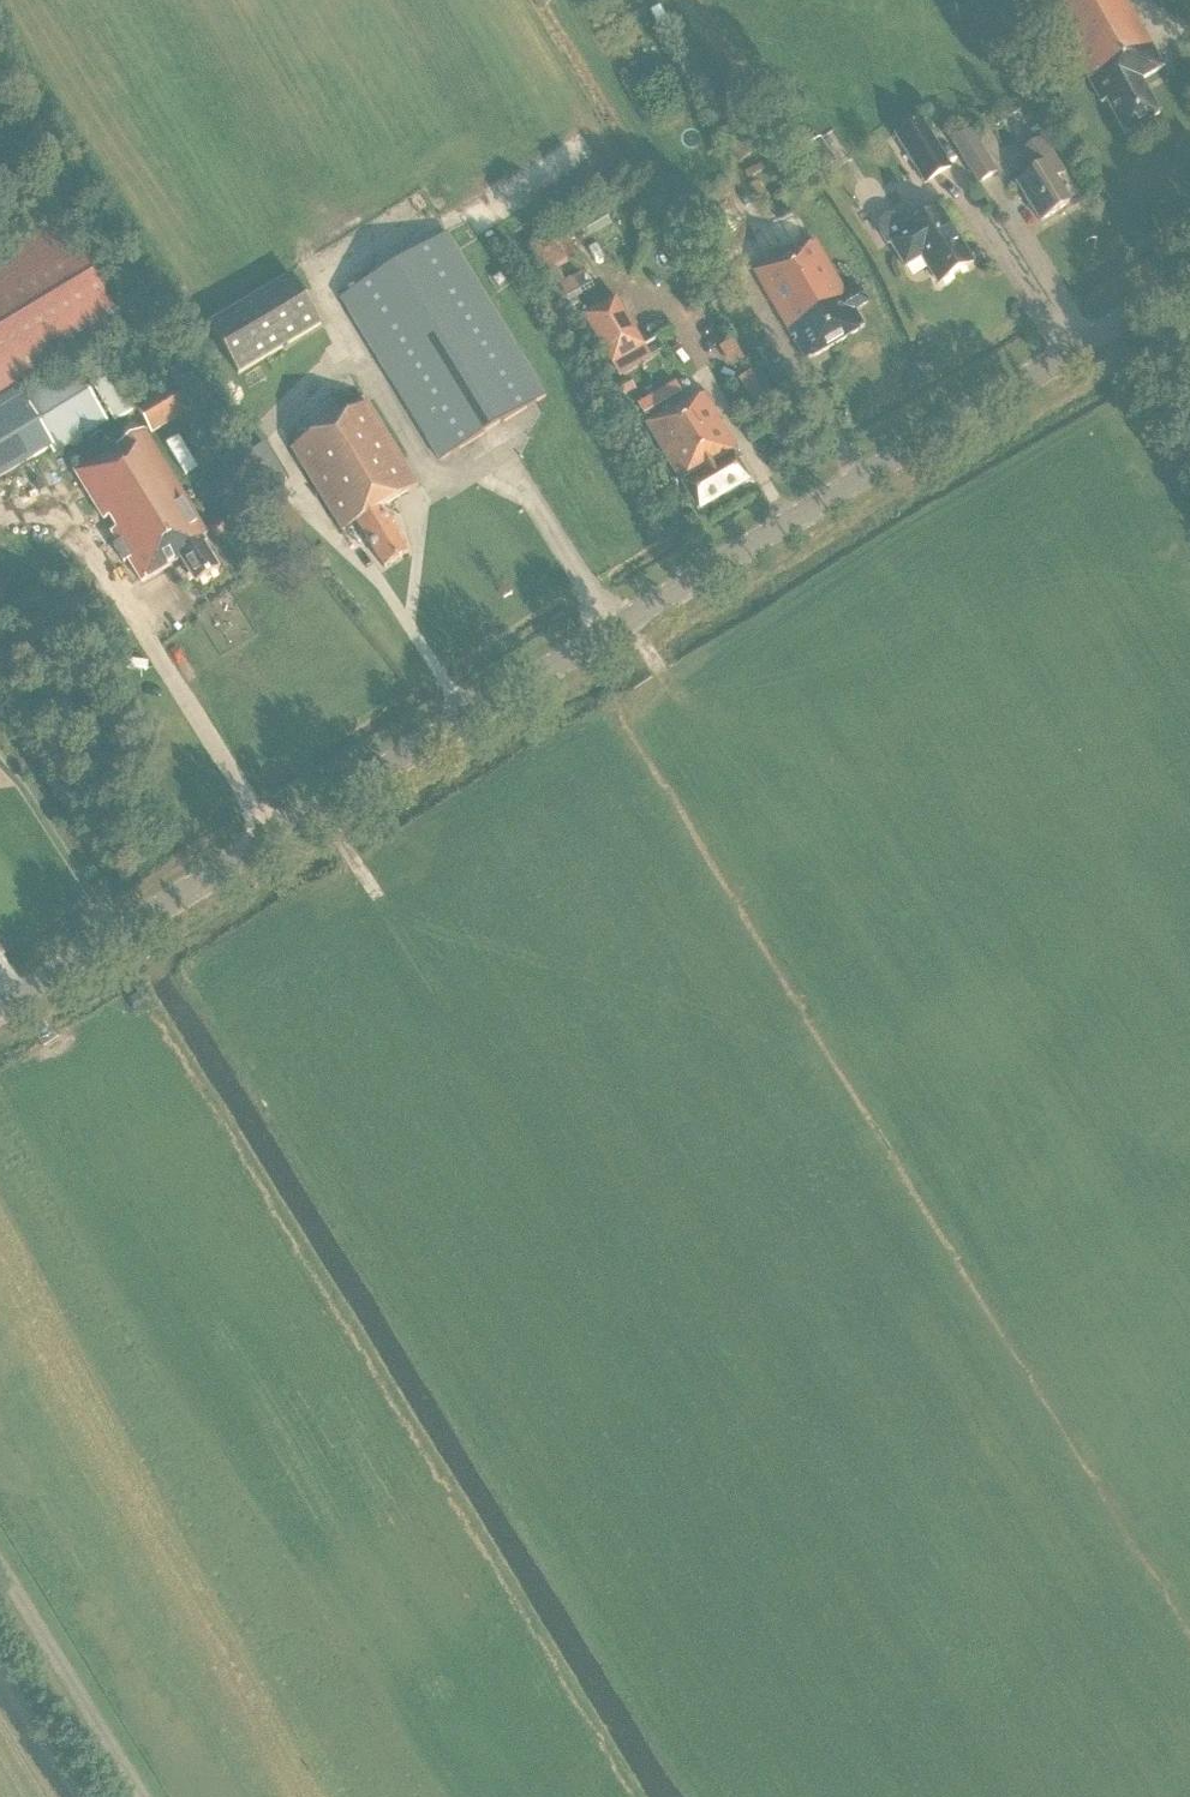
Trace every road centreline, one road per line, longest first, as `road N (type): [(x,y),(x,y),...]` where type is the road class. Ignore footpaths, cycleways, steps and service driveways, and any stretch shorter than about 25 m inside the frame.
road 1 (tertiary): [(1189,279),(0,1006)]

